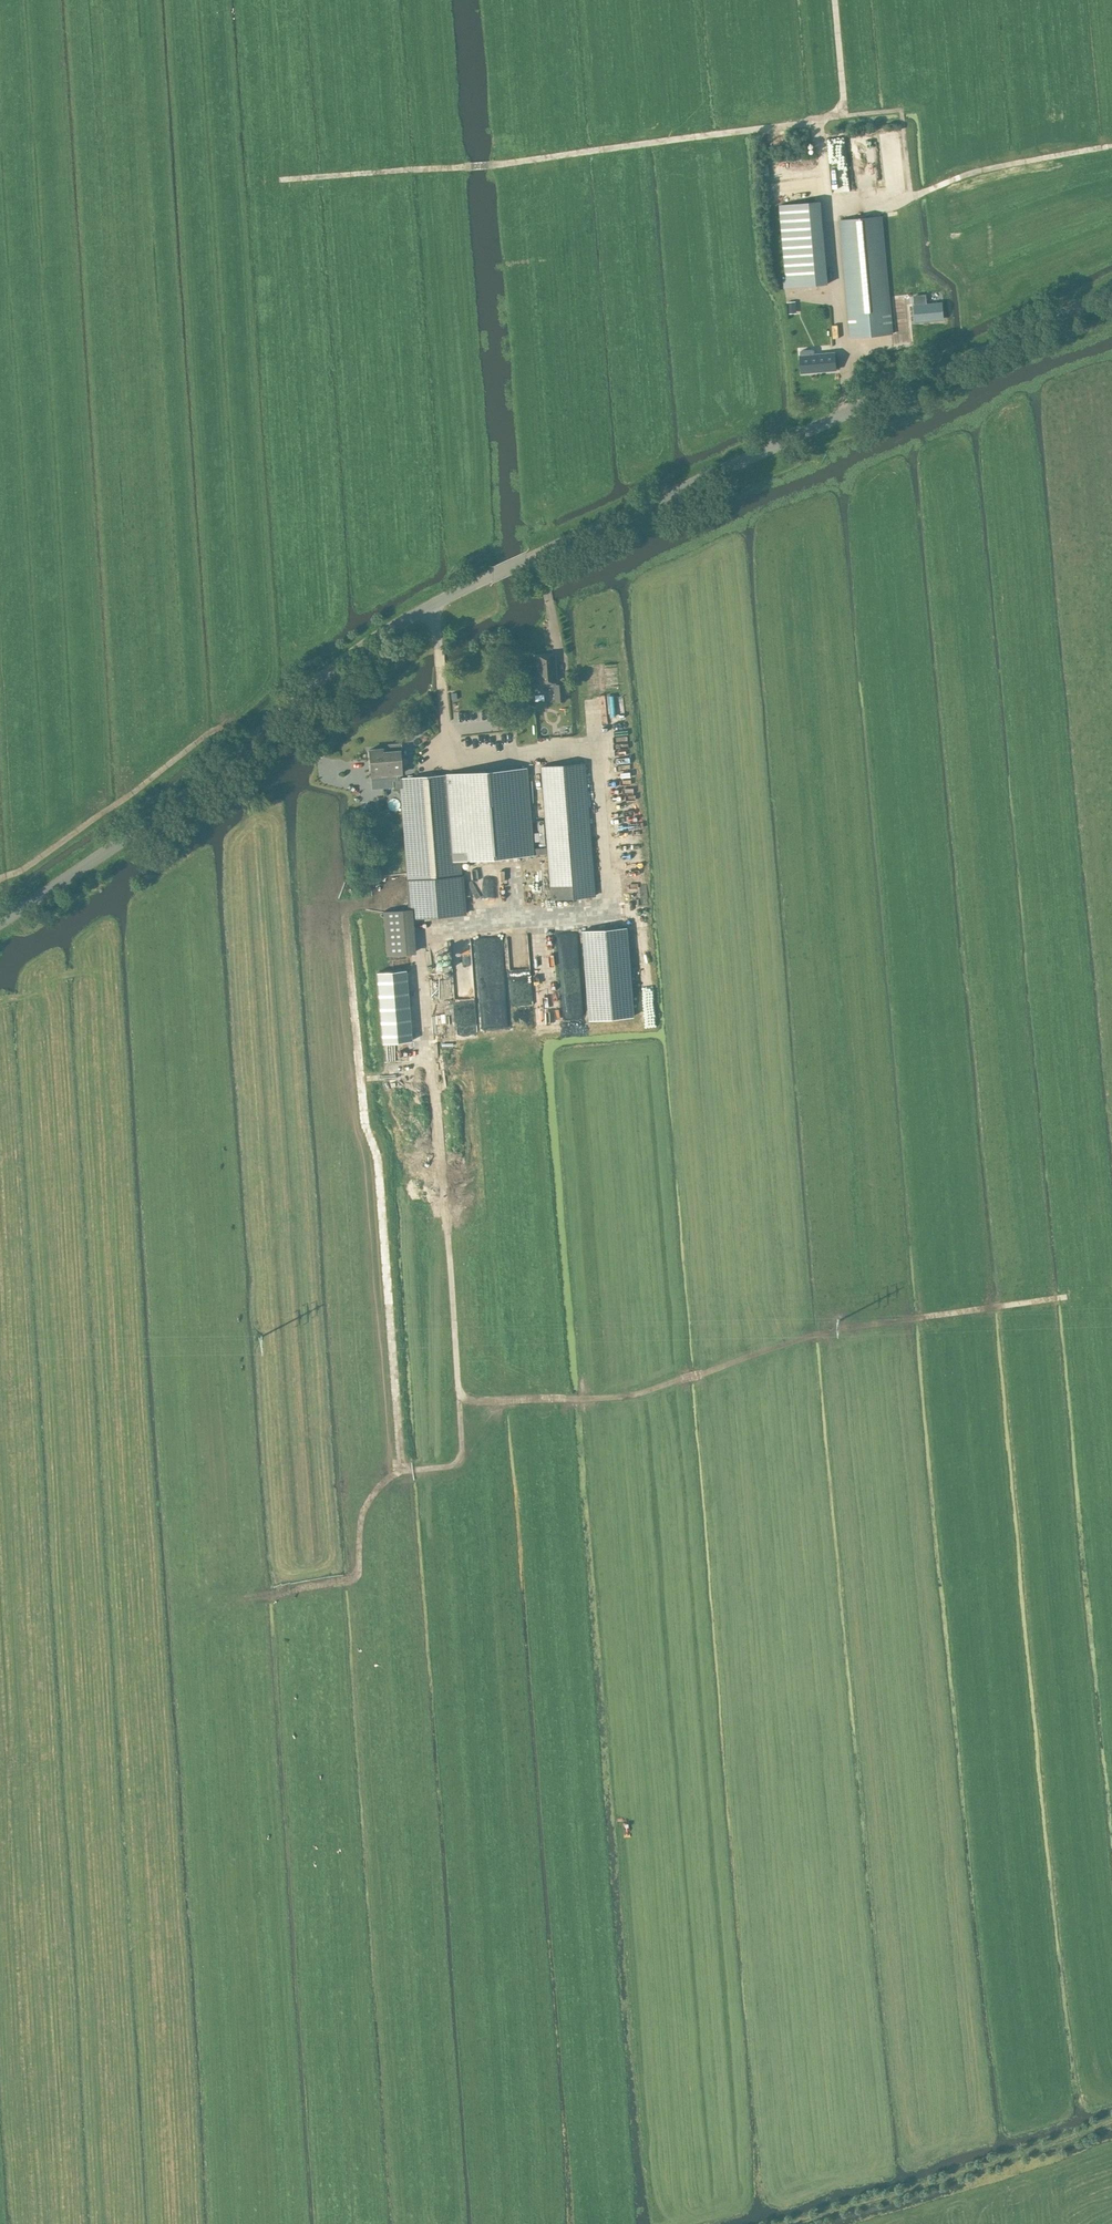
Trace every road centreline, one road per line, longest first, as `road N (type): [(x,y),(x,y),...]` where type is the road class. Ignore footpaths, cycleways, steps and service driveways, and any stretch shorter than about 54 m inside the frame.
road 1 (unclassified): [(494,575),(849,405),(1111,291)]
road 2 (unclassified): [(0,924),(208,779),(361,648),(459,592)]
road 3 (track): [(284,181),(499,166),(815,125)]
road 4 (track): [(826,199),(815,125),(843,109),(833,0)]

